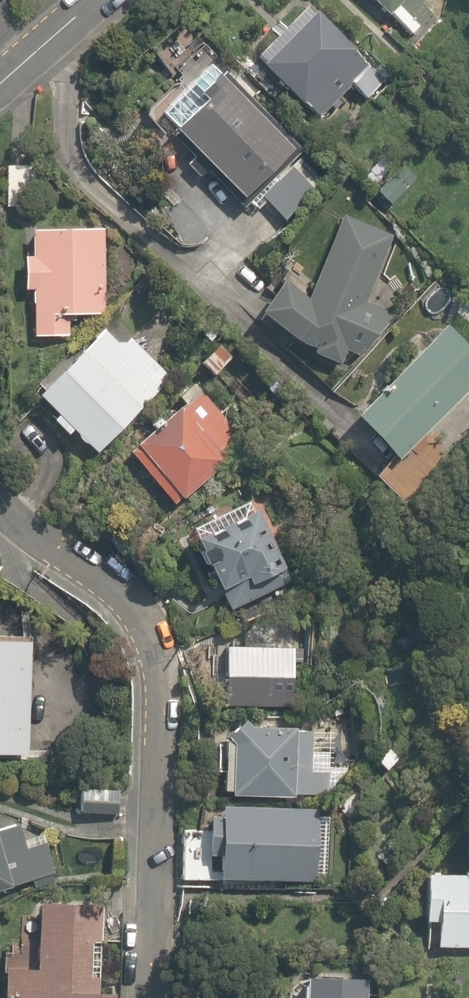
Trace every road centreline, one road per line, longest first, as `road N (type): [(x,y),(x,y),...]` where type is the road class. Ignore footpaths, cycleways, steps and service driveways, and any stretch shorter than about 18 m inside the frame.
road 1 (residential): [(0,508),(117,595),(142,623),(156,659),(142,997)]
road 2 (residential): [(98,0),(0,93)]

